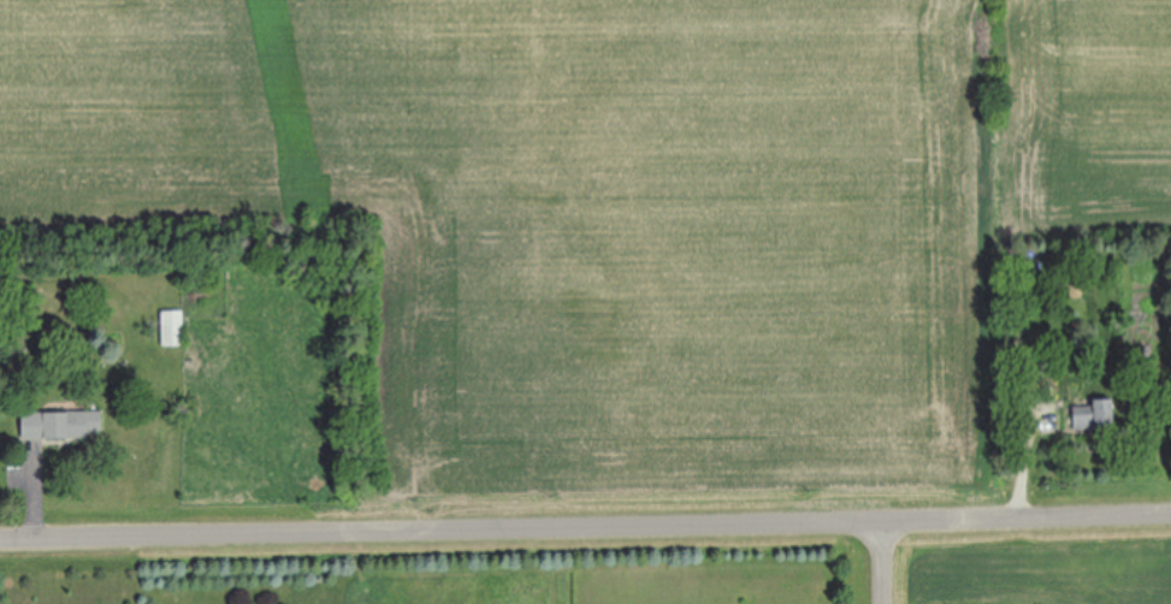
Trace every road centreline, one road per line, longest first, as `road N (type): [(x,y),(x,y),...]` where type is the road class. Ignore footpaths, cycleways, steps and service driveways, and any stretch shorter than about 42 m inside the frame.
road 1 (residential): [(0,541),(1170,512)]

